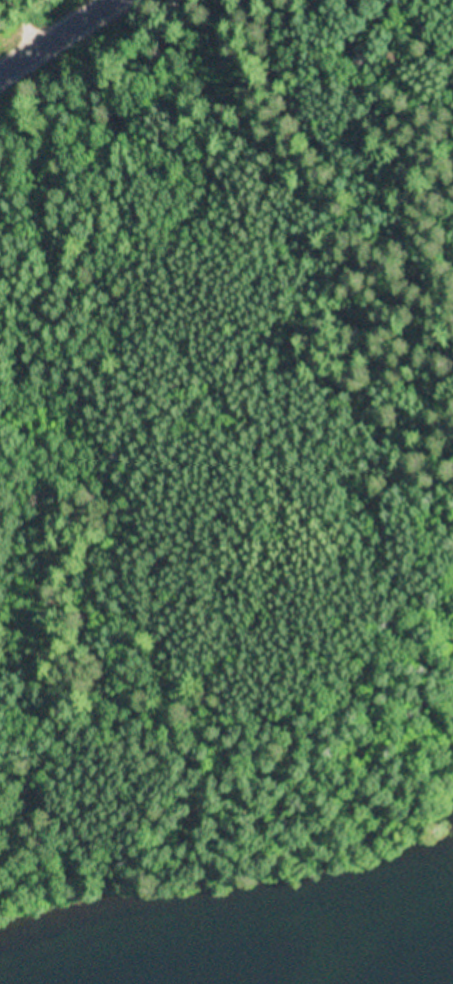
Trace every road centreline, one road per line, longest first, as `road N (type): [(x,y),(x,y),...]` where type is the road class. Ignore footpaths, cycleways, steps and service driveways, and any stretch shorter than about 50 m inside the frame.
road 1 (secondary): [(0,74),(111,0)]

